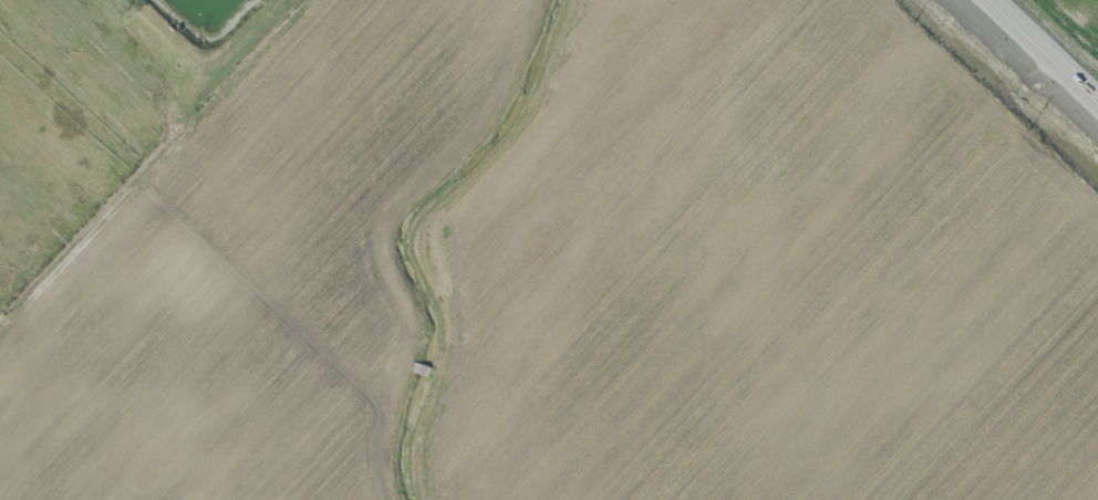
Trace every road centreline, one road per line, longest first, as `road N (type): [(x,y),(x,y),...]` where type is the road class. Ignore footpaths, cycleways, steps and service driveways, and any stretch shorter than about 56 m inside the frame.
road 1 (primary): [(1097,106),(988,0)]

